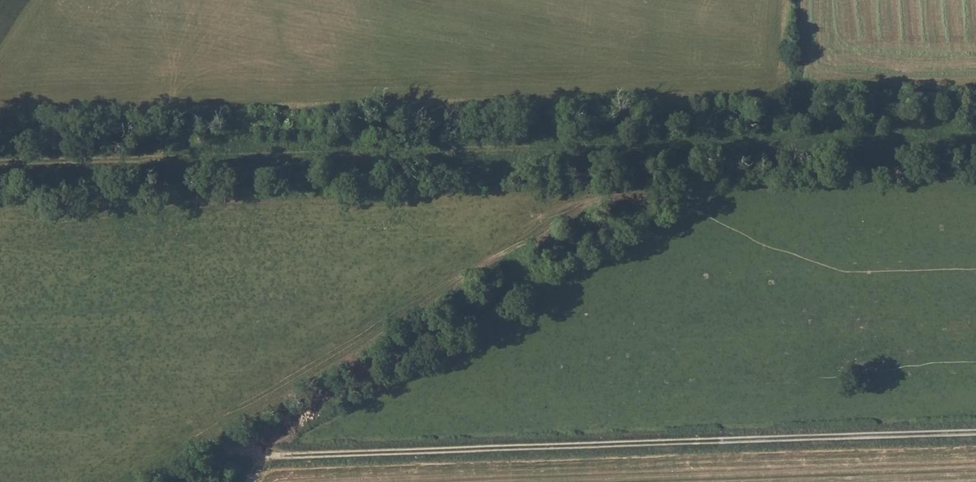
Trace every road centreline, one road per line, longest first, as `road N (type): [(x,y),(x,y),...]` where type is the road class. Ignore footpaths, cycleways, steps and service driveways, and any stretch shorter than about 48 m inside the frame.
road 1 (track): [(975,137),(0,162)]
road 2 (track): [(202,431),(244,455),(975,432)]
road 3 (track): [(244,455),(281,418),(644,189),(643,146)]

